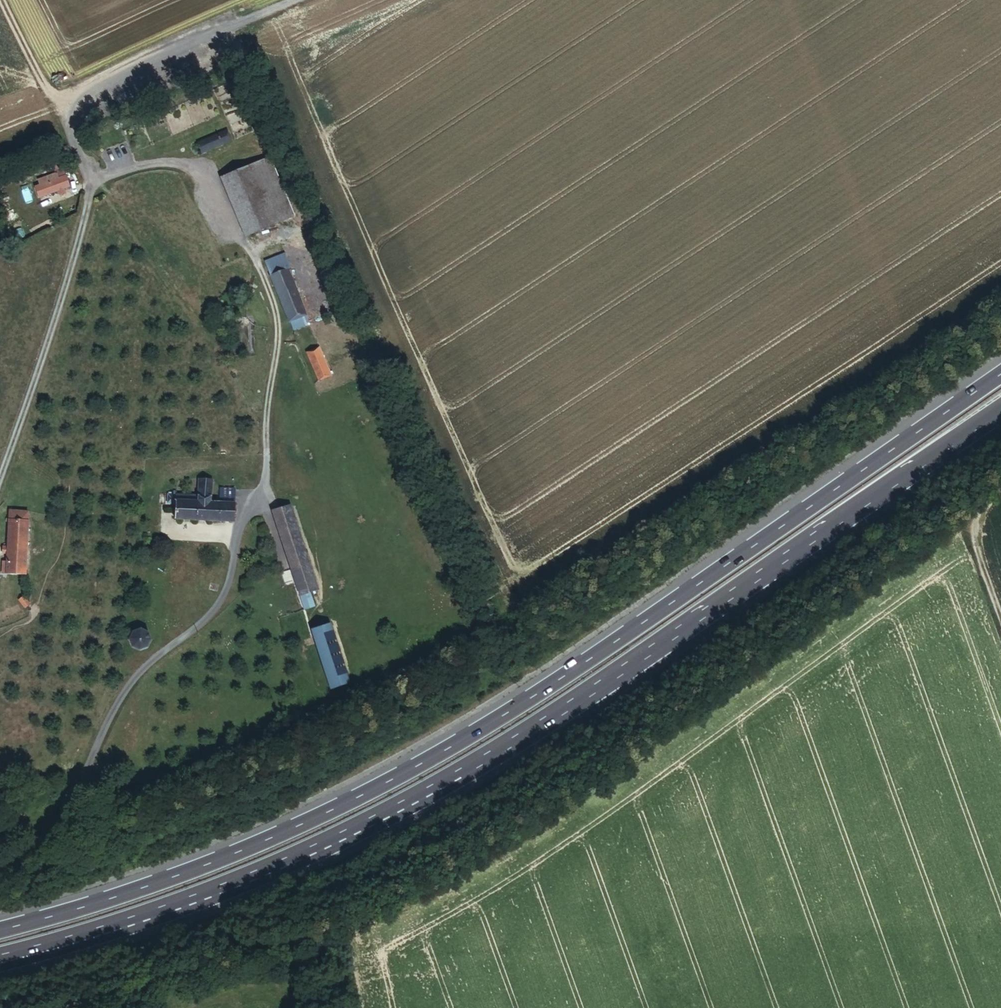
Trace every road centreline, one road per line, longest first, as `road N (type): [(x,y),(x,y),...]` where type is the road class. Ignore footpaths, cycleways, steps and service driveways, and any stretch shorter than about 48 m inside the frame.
road 1 (trunk): [(1000,373),(452,746),(194,869),(0,929)]
road 2 (trunk): [(0,964),(202,907),(402,816),(1000,415)]
road 3 (track): [(255,513),(273,345),(216,207),(186,181),(157,176),(93,197),(0,484)]
road 4 (track): [(1000,498),(964,526),(1000,630)]
road 5 (track): [(67,116),(1,0)]
road 6 (unclassified): [(0,885),(46,859),(80,787)]

